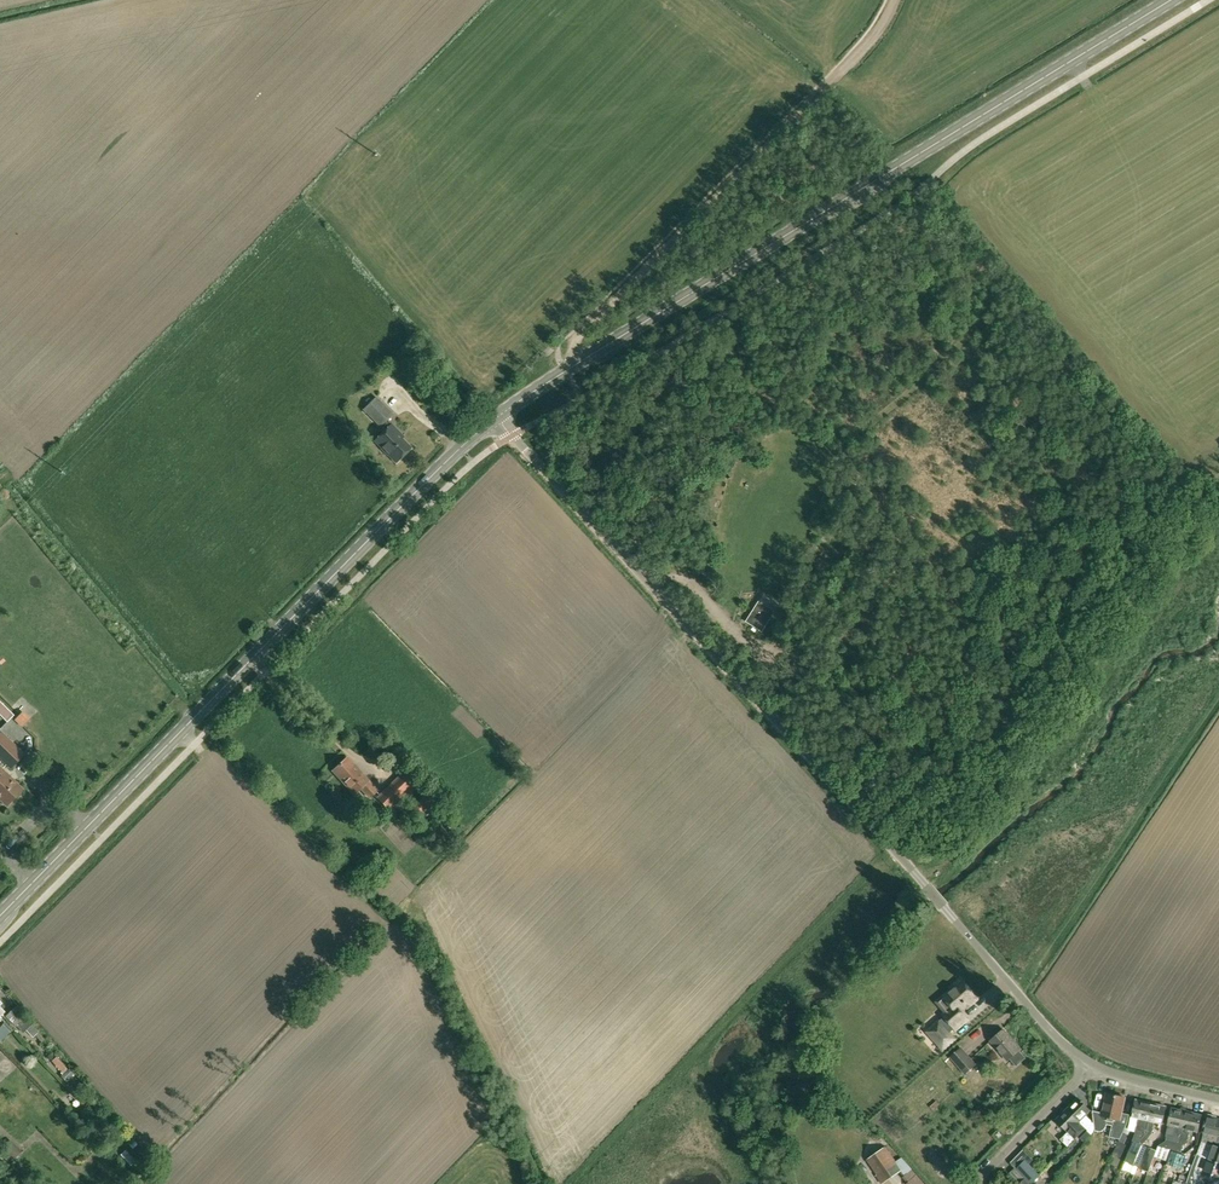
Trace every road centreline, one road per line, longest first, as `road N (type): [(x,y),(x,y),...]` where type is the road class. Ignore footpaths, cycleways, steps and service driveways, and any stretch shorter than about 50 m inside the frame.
road 1 (unclassified): [(1091,1067),(497,416)]
road 2 (secondary): [(497,416),(742,257),(1167,0)]
road 3 (secondary): [(0,912),(497,416)]
road 4 (track): [(896,0),(877,34),(581,338),(574,365)]
road 5 (residential): [(1091,1067),(973,1183)]
road 6 (unclassified): [(1218,1099),(1091,1067)]

